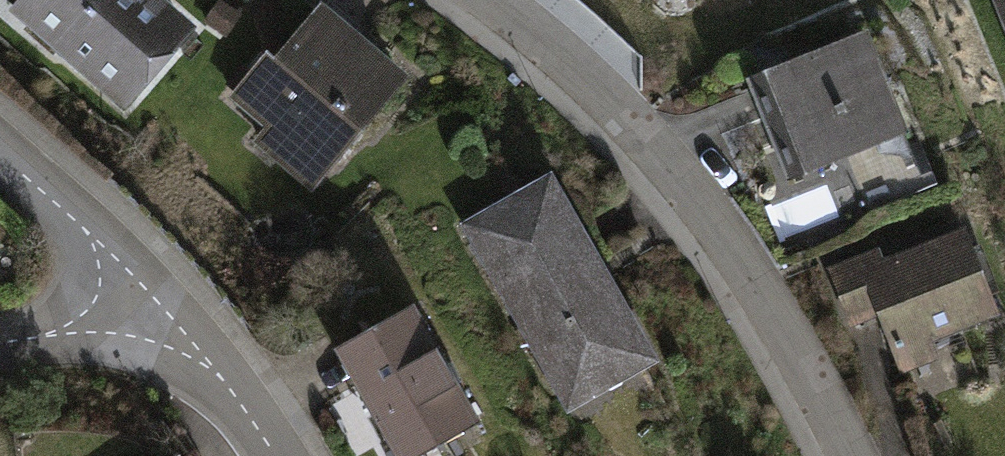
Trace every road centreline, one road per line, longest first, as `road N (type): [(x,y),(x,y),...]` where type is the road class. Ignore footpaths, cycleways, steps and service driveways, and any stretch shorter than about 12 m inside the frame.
road 1 (residential): [(853,455),(721,228),(615,107),(496,0)]
road 2 (residential): [(148,288),(278,455)]
road 3 (residential): [(0,157),(148,288)]
road 4 (residential): [(0,344),(114,314),(148,288)]

